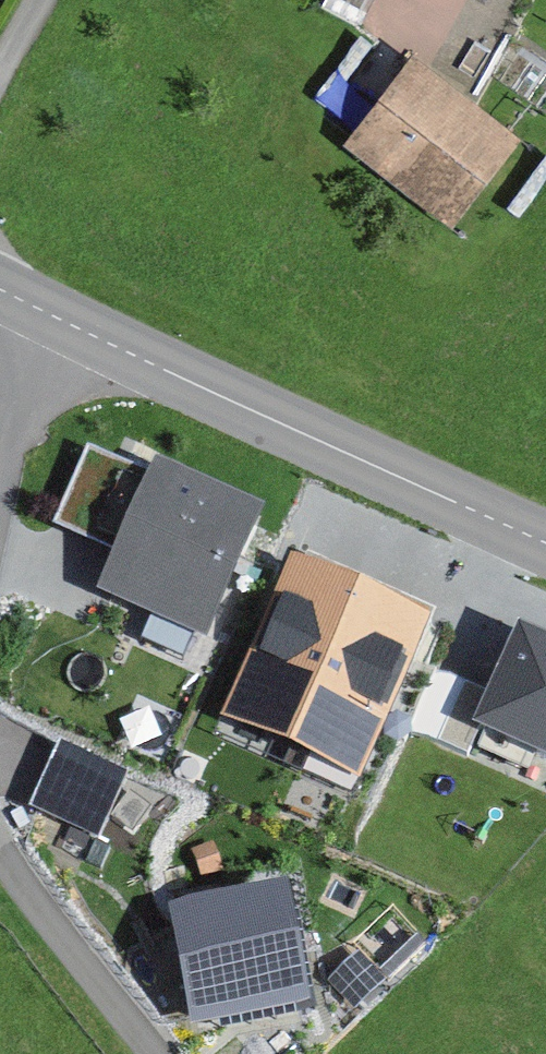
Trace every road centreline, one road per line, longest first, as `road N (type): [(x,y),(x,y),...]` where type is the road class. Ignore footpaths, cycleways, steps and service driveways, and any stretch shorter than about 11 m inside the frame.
road 1 (secondary): [(545,543),(33,305)]
road 2 (residential): [(0,868),(38,926),(148,1053)]
road 3 (residential): [(33,305),(0,455)]

